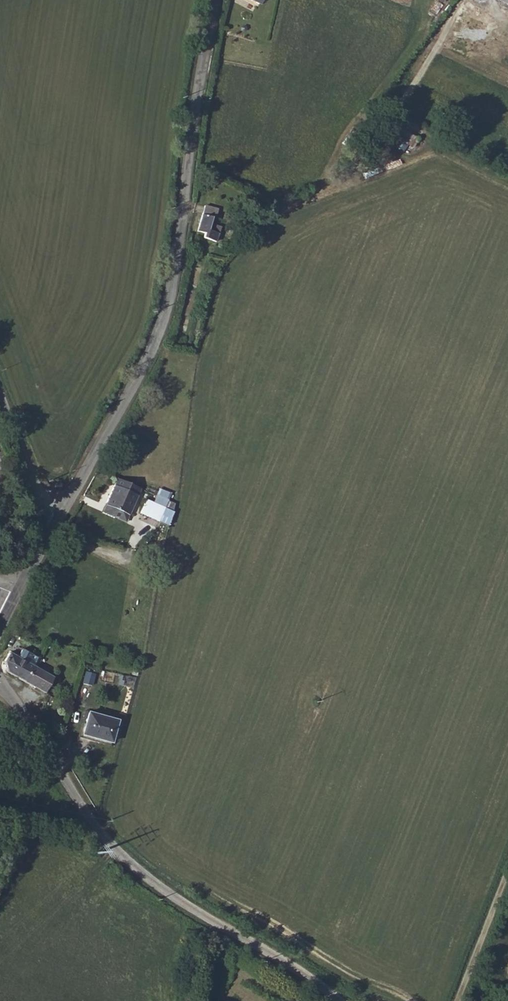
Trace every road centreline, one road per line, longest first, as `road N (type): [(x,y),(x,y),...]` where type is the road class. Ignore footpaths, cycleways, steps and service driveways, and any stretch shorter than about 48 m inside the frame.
road 1 (unclassified): [(53,531),(163,336),(218,0)]
road 2 (tertiary): [(0,682),(89,818),(137,869),(338,1000)]
road 3 (unclassified): [(0,391),(53,531)]
road 4 (track): [(507,869),(455,1000)]

